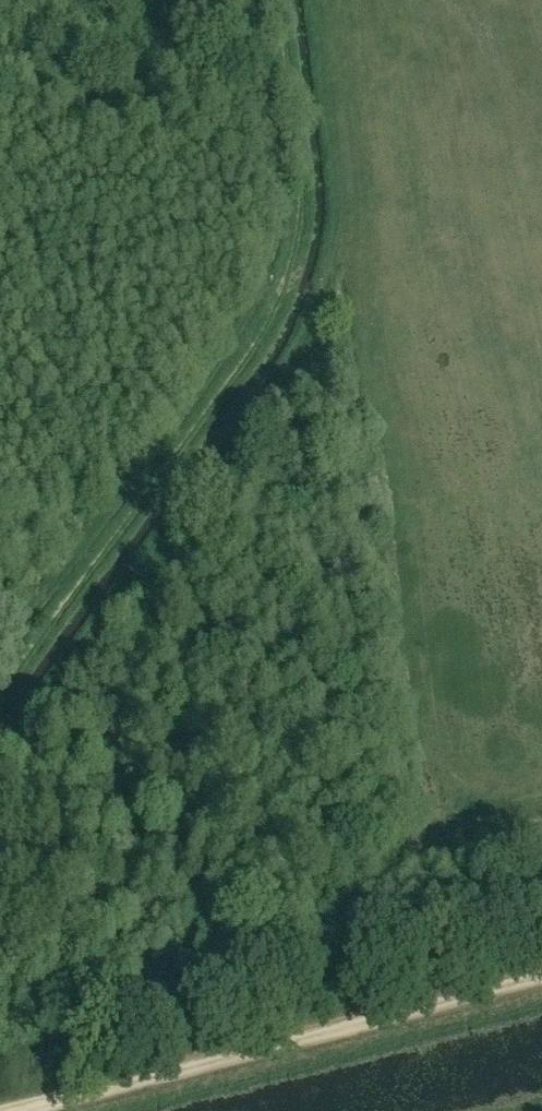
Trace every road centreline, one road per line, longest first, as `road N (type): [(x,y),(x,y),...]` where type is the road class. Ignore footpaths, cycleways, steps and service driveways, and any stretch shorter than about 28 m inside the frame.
road 1 (track): [(541,973),(16,1110)]

